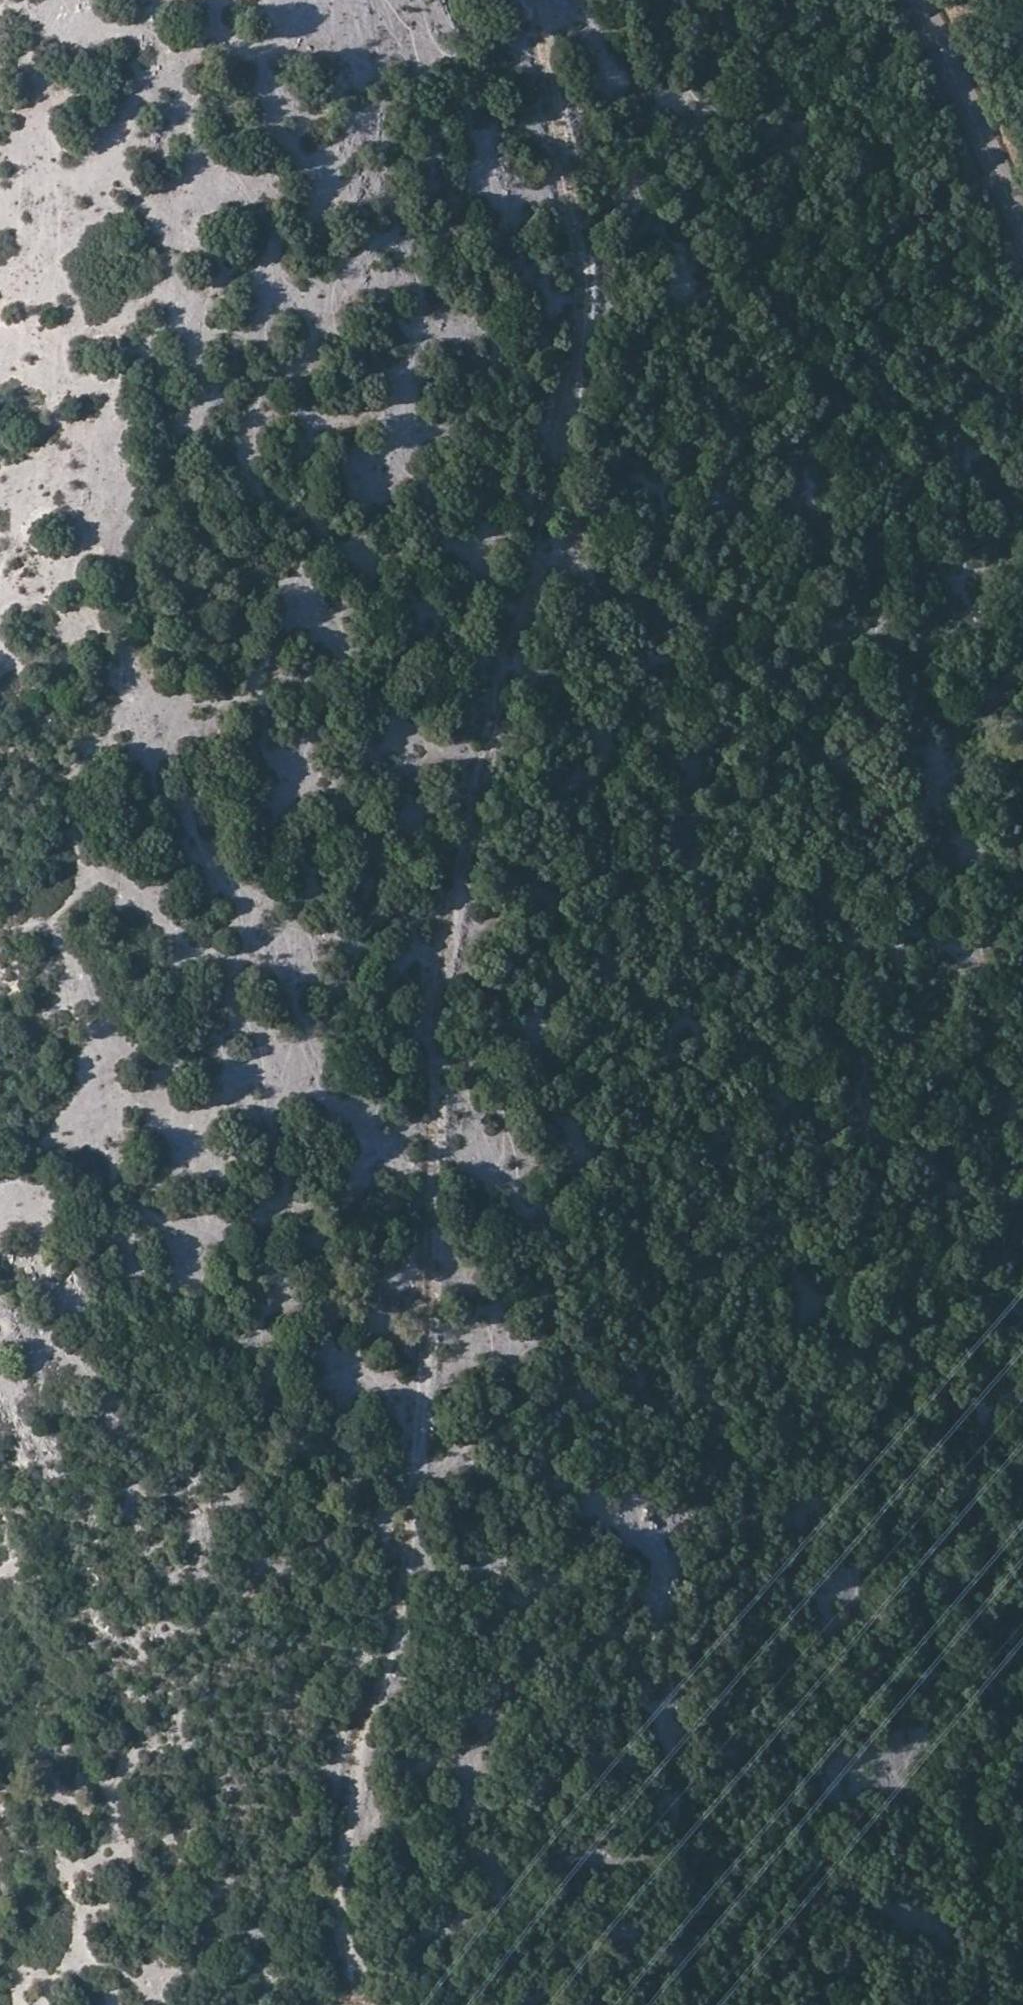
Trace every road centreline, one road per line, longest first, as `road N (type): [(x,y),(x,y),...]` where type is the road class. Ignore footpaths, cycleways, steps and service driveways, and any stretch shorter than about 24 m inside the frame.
road 1 (tertiary): [(1022,226),(919,0)]

